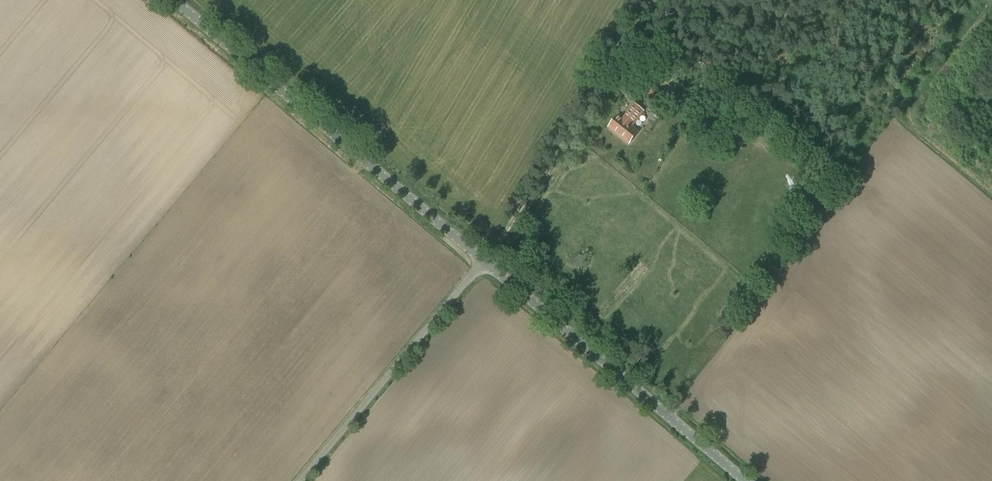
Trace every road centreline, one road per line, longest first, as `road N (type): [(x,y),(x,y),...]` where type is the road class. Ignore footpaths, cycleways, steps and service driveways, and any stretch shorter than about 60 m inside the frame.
road 1 (unclassified): [(484,259),(176,0)]
road 2 (unclassified): [(747,480),(484,259)]
road 3 (track): [(484,259),(534,189),(643,0)]
road 4 (unclassified): [(298,480),(484,259)]

